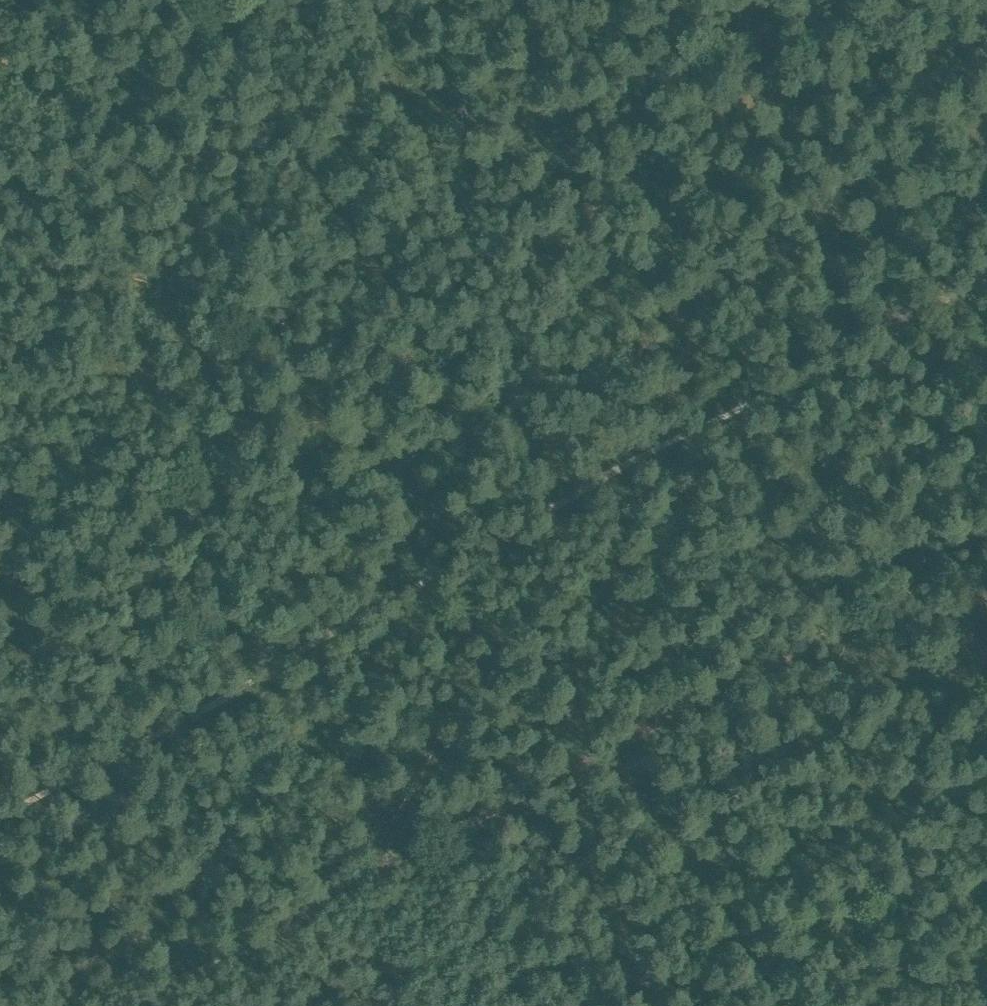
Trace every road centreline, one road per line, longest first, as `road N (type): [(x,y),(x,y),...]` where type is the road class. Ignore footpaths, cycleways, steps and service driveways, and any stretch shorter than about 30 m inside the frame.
road 1 (track): [(986,272),(0,802)]
road 2 (track): [(121,1005),(986,547)]
road 3 (track): [(198,0),(343,220),(731,0)]

